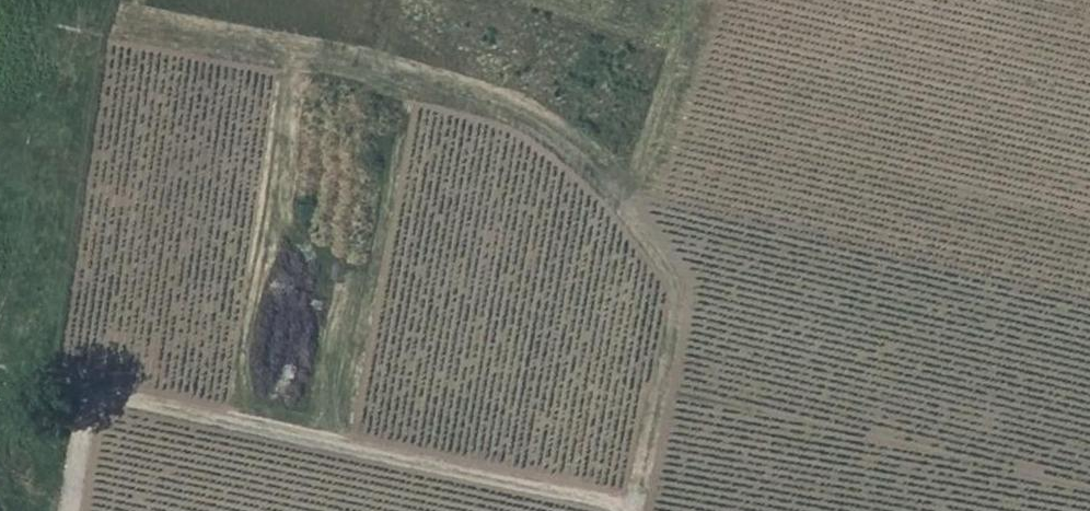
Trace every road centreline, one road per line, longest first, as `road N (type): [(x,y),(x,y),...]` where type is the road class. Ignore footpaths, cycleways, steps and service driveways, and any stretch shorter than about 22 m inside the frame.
road 1 (track): [(638,510),(676,315),(670,274),(549,144),(496,115),(112,37)]
road 2 (track): [(618,510),(100,403),(85,438),(73,510)]
road 3 (track): [(618,216),(712,0)]

